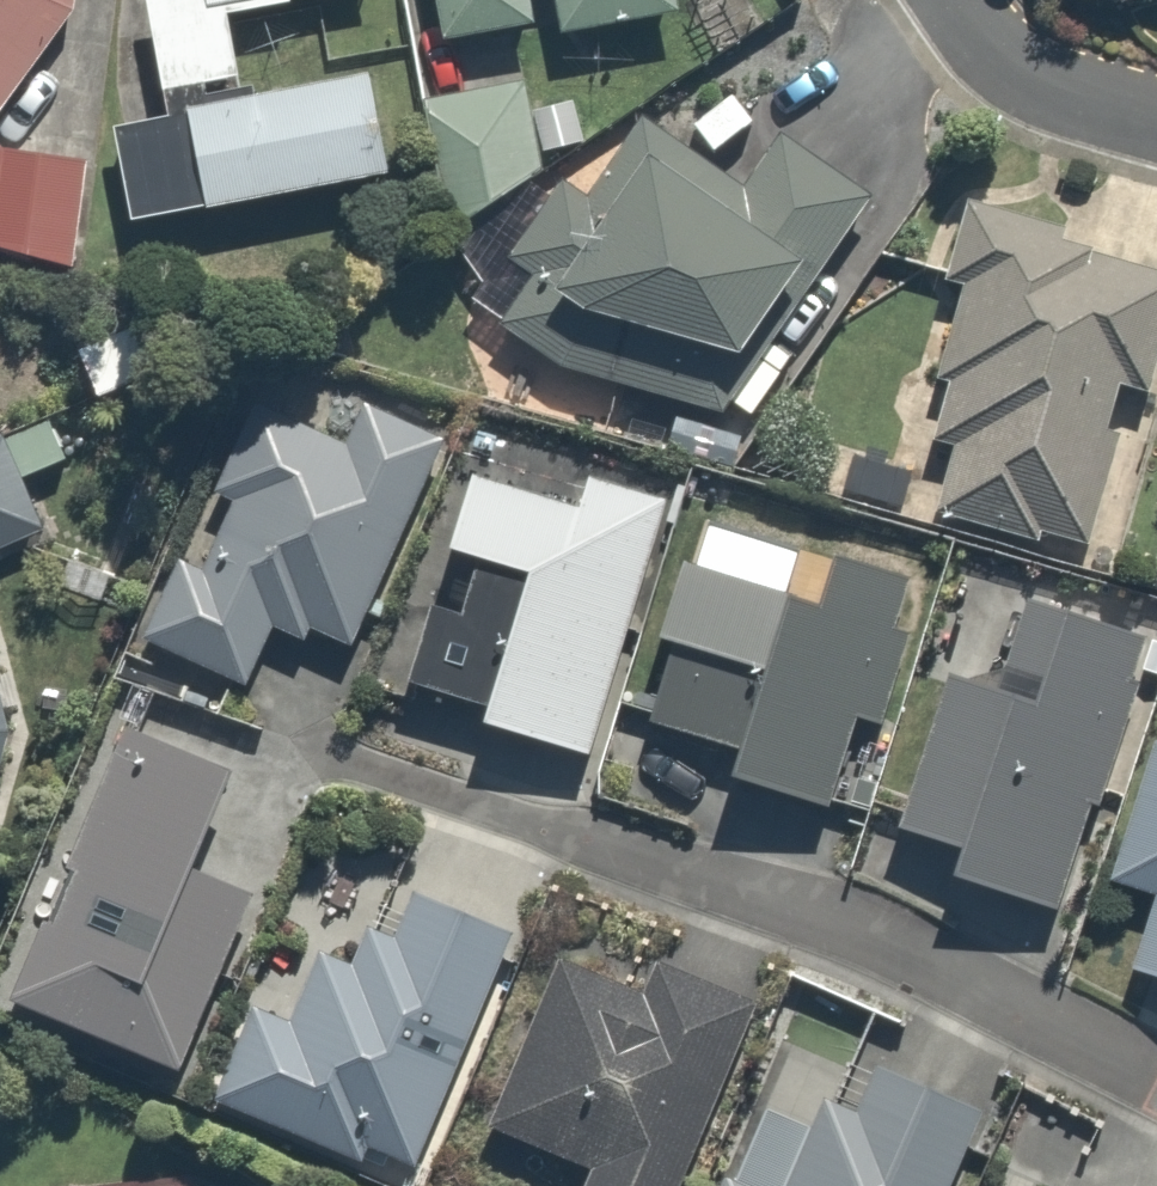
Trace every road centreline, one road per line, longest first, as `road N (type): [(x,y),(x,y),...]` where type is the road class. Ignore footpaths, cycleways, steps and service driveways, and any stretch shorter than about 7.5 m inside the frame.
road 1 (residential): [(273,740),(1061,1040),(1156,1085)]
road 2 (residential): [(956,0),(1008,64),(1043,82),(1156,115)]

